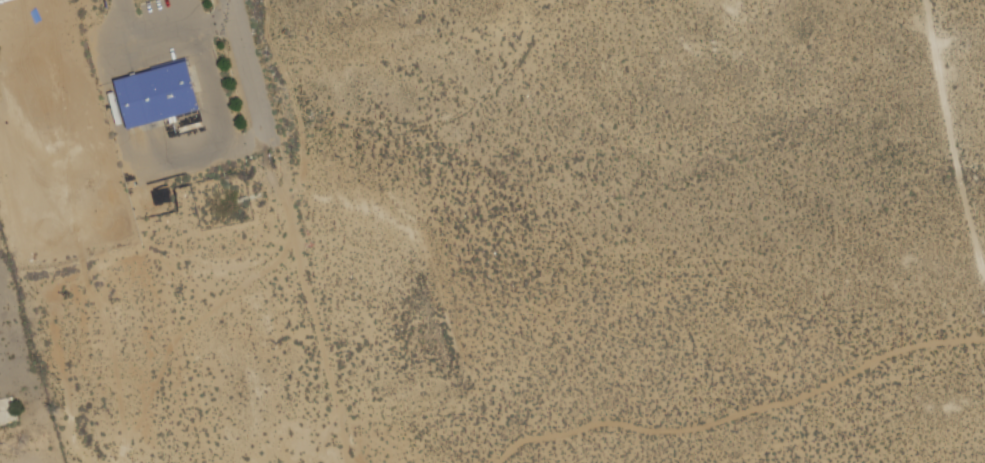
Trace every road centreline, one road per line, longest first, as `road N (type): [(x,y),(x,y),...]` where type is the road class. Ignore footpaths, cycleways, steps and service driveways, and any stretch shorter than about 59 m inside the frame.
road 1 (residential): [(234,0),(267,134),(193,166),(157,166)]

